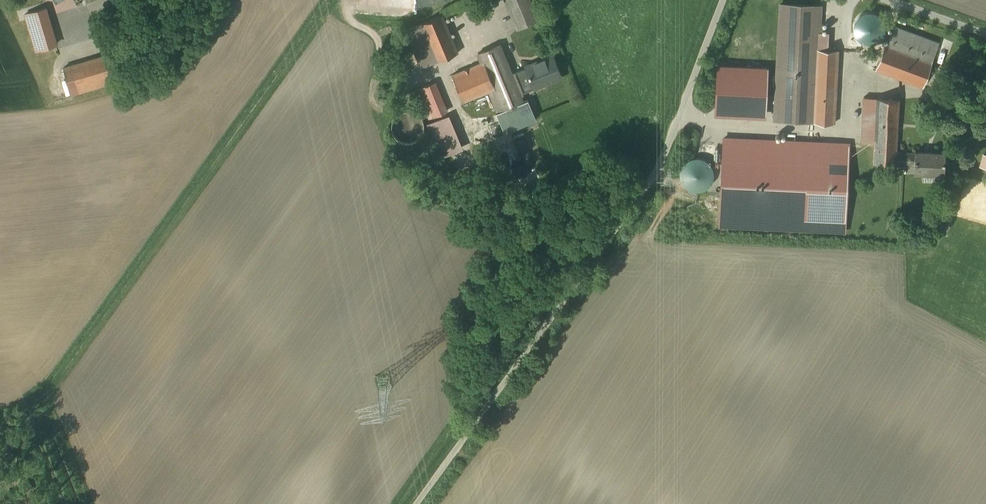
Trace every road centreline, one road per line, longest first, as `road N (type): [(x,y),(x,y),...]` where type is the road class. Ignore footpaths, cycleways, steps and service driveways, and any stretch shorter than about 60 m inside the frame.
road 1 (unclassified): [(409,503),(652,174),(723,0)]

